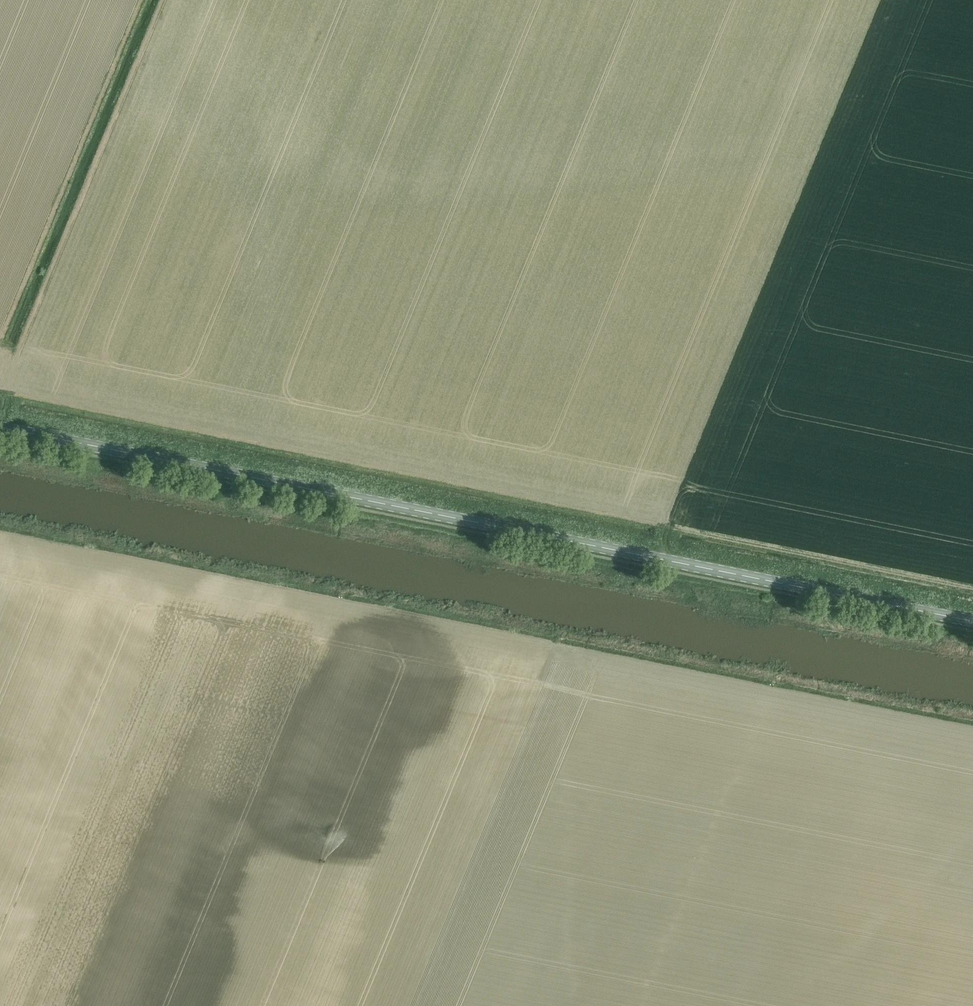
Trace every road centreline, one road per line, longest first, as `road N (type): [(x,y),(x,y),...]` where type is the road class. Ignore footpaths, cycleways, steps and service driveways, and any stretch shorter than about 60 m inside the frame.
road 1 (tertiary): [(972,622),(0,429)]

